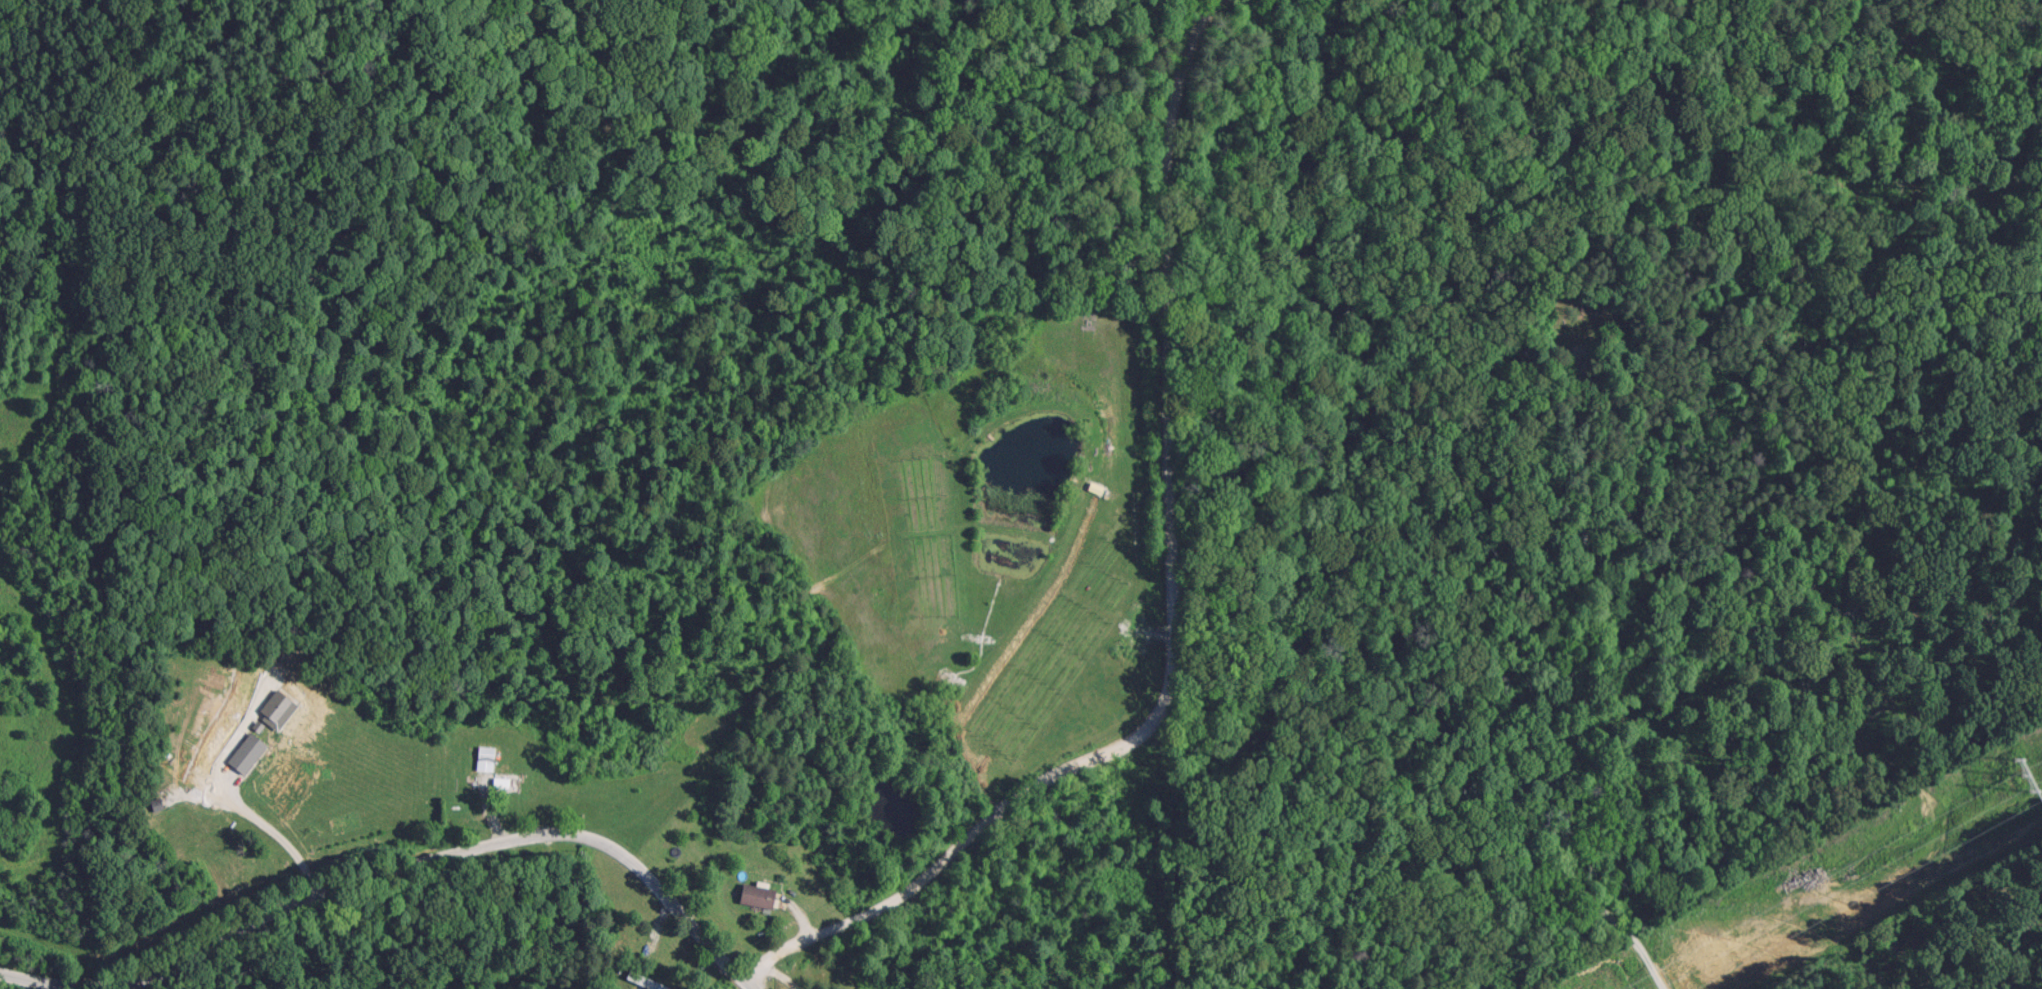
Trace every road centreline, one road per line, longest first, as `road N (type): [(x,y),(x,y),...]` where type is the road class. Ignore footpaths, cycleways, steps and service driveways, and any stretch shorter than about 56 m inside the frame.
road 1 (residential): [(738,970),(884,903),(1001,807),(1108,751),(1155,709),(1168,594),(1163,163),(1169,113),(1214,0)]
road 2 (residential): [(738,970),(633,860),(608,843),(566,834),(490,843),(315,894),(161,974),(89,985),(0,972)]
road 3 (residential): [(1619,988),(1575,934),(1575,802),(1591,775),(1578,318)]

